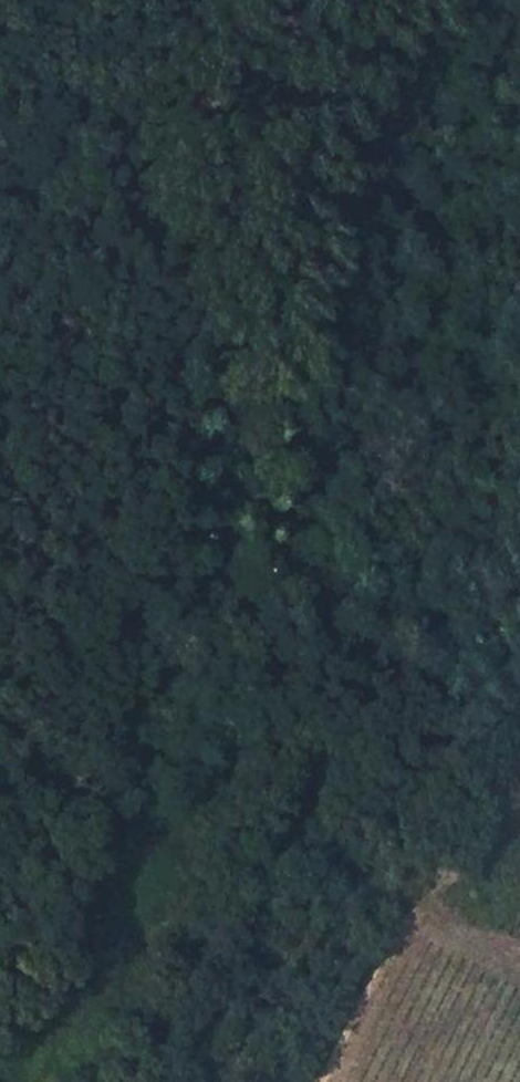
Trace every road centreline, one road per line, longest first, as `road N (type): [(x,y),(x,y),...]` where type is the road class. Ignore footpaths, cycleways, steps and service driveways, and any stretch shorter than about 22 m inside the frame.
road 1 (track): [(0,118),(63,126),(199,88),(315,41),(374,0)]

